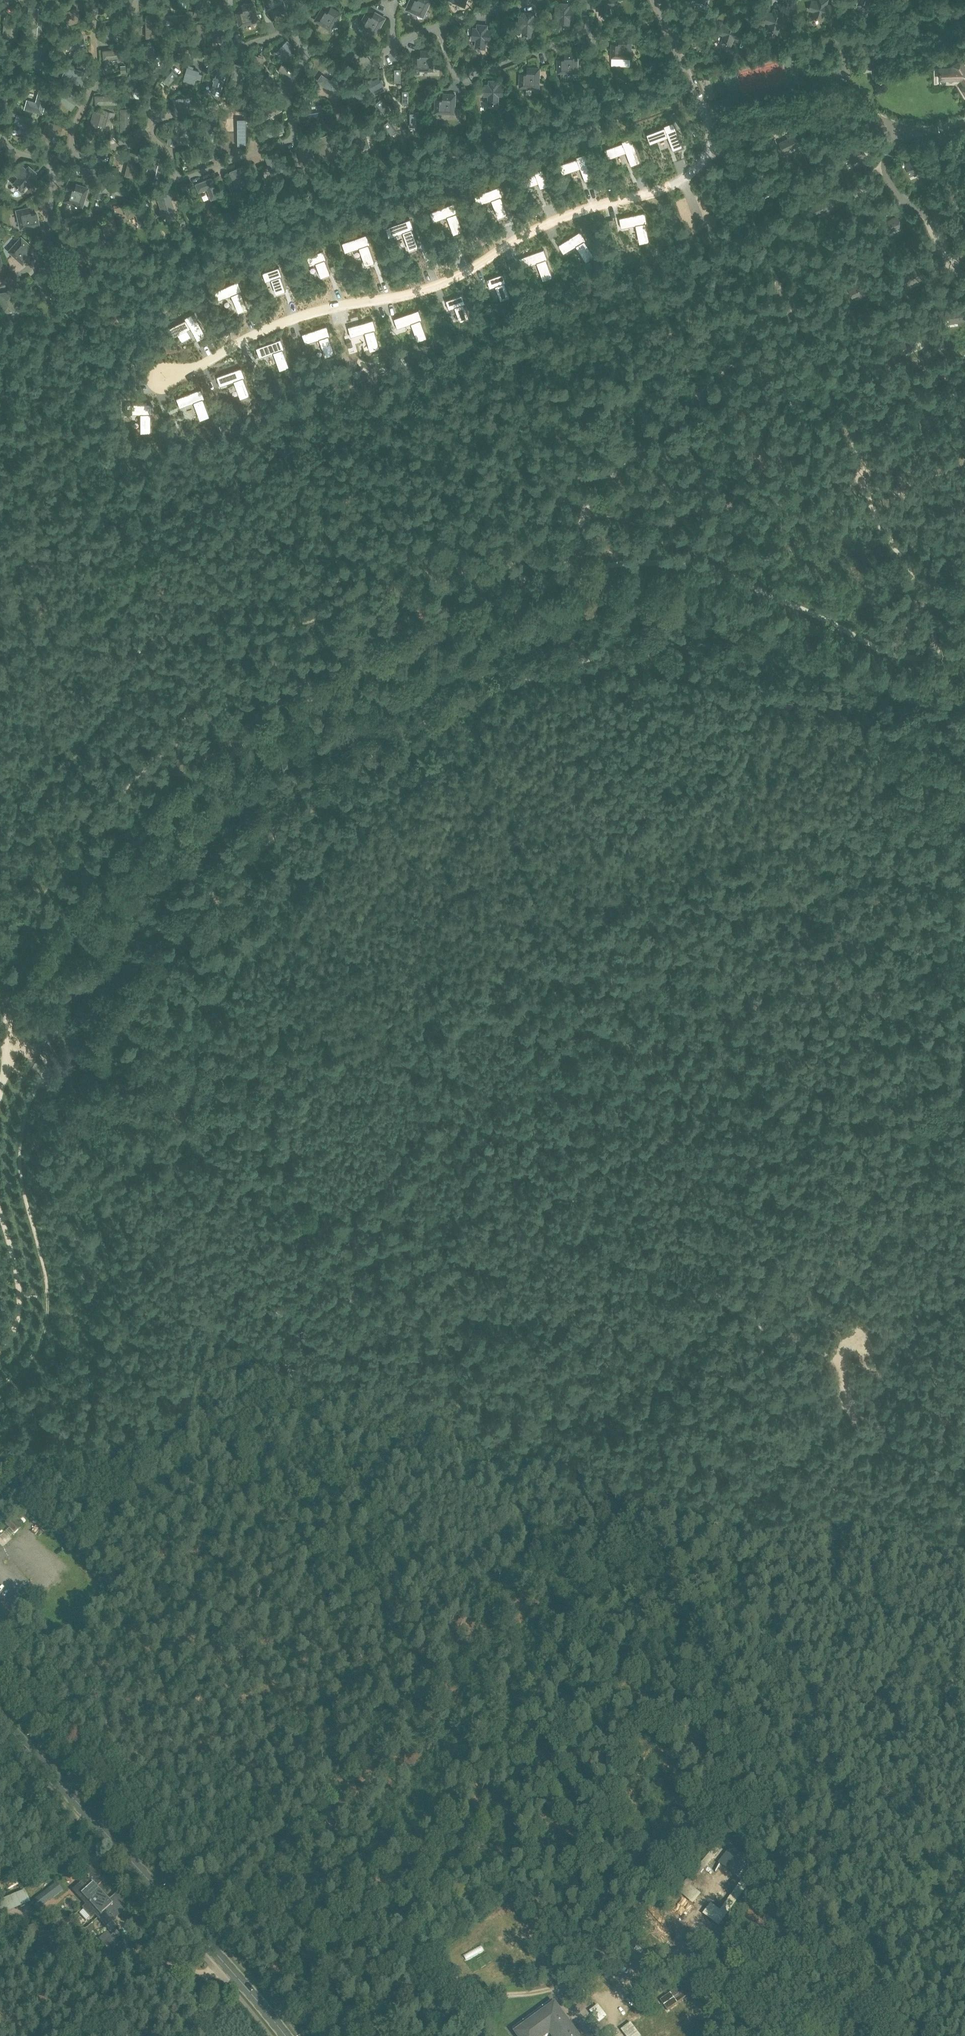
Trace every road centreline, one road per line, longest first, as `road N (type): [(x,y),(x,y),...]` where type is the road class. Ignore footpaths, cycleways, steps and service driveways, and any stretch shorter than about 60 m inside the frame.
road 1 (track): [(854,1980),(819,1912),(802,1861),(799,1814),(702,1576),(676,1538),(600,1476),(578,1478),(405,1562),(298,1640),(206,1666),(0,1638)]
road 2 (track): [(0,1100),(17,1008),(106,877),(249,740),(439,627),(557,580),(651,562),(734,580),(894,654),(964,652)]
road 3 (track): [(954,1682),(936,1639),(879,1613),(881,1491),(799,1492),(762,1487),(750,1475),(742,1409),(762,1331),(755,1318),(690,1284),(592,1196),(592,1146)]
road 4 (track): [(714,136),(943,658)]
road 5 (track): [(592,1146),(565,1088),(474,1009),(441,1013),(388,1045),(372,1046),(290,1017),(228,1008),(185,1028),(166,1071)]
road 6 (primary): [(286,2035),(0,1717)]
road 7 (track): [(557,580),(591,494),(732,354),(786,287)]
road 8 (track): [(954,1682),(867,1920),(854,1980)]
road 9 (track): [(237,1960),(220,1974),(120,1957),(0,1966)]
road 10 (track): [(600,1476),(671,1388),(725,1302)]
road 11 (track): [(0,1348),(17,1323),(20,1297),(0,1214)]
road 12 (track): [(706,1589),(730,1577),(742,1558),(755,1495),(750,1475)]

